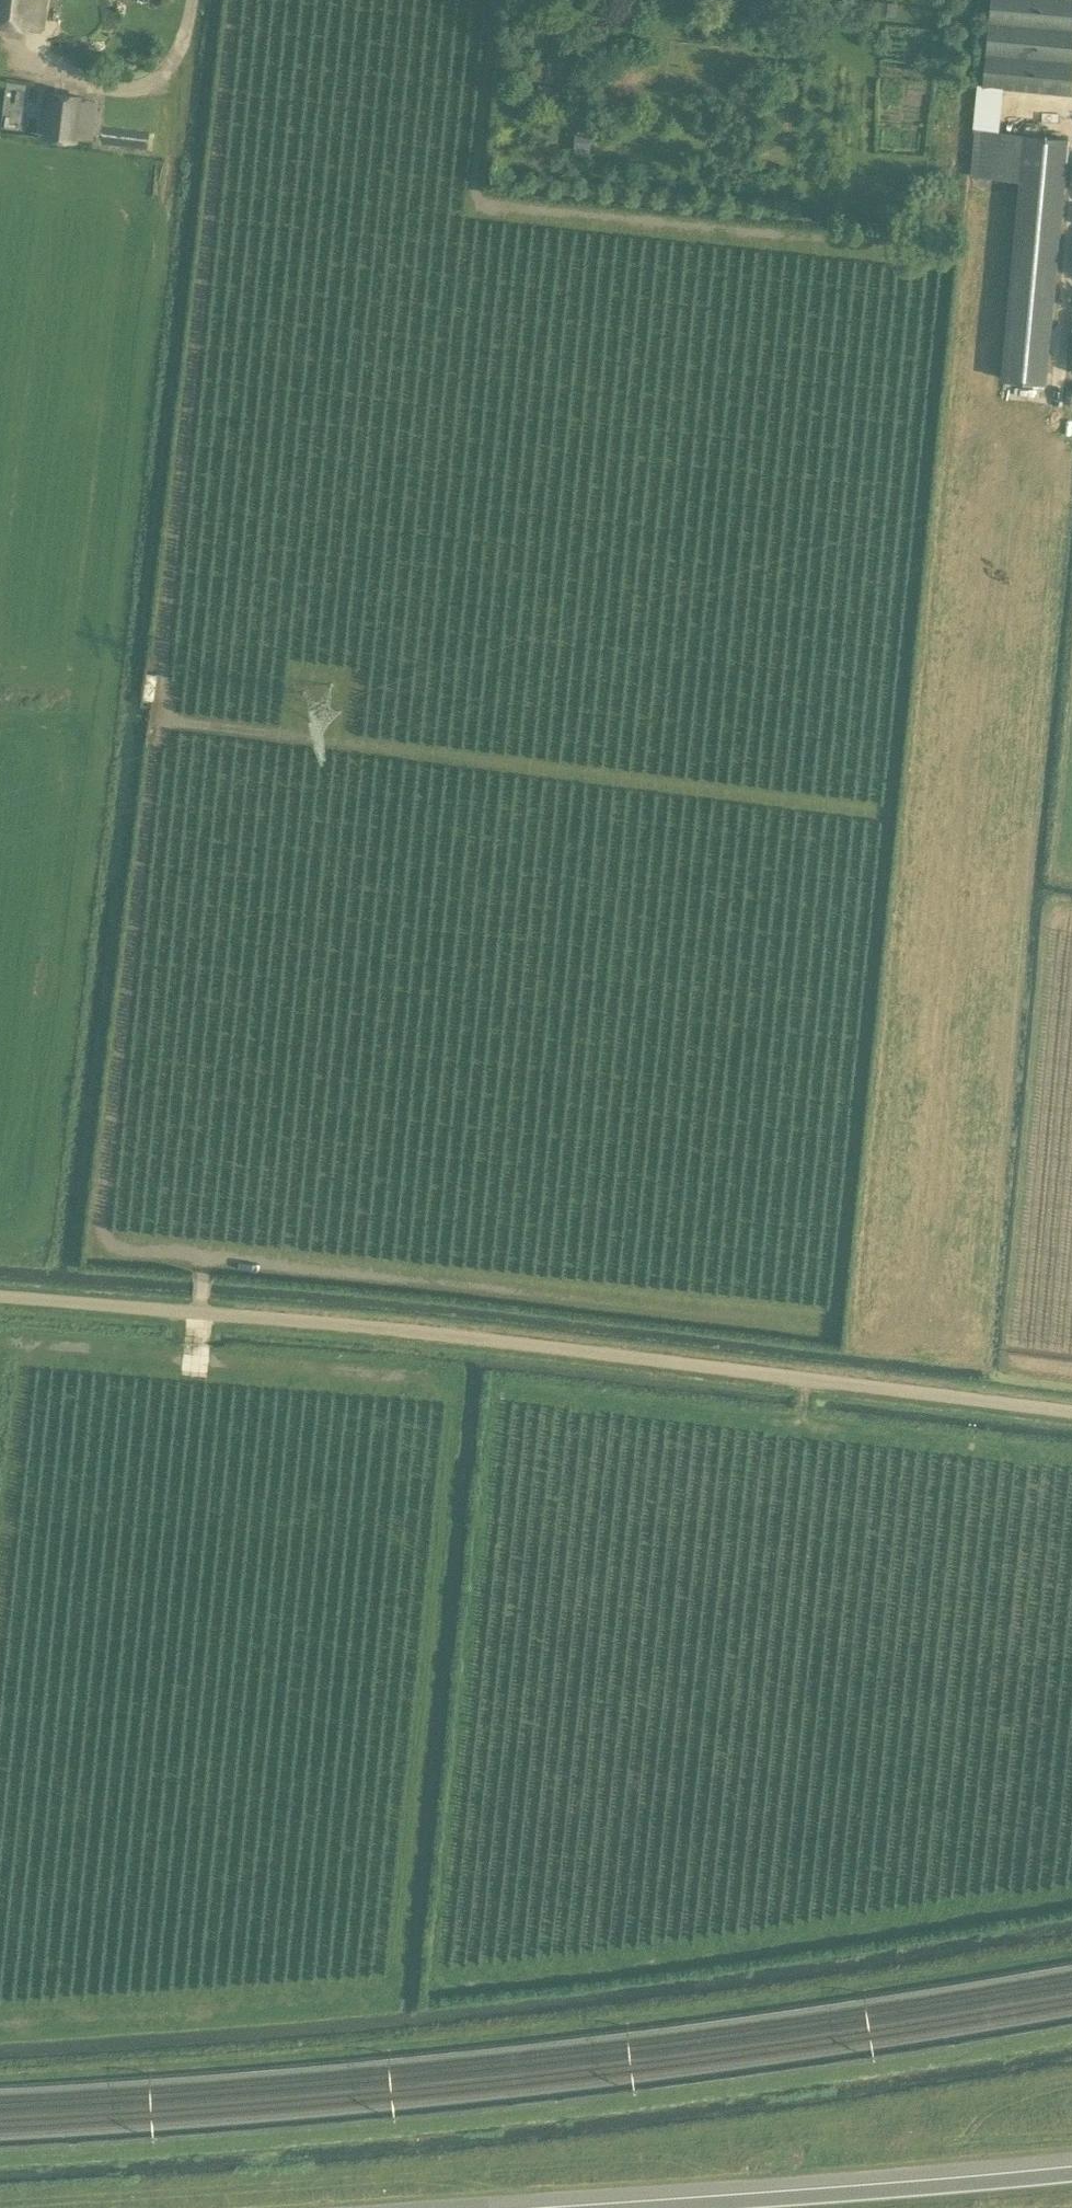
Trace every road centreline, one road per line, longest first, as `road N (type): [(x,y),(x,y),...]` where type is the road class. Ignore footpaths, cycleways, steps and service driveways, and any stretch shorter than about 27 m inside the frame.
road 1 (unclassified): [(0,1296),(519,1343),(1071,1412)]
road 2 (motorway): [(1071,2173),(644,2207)]

